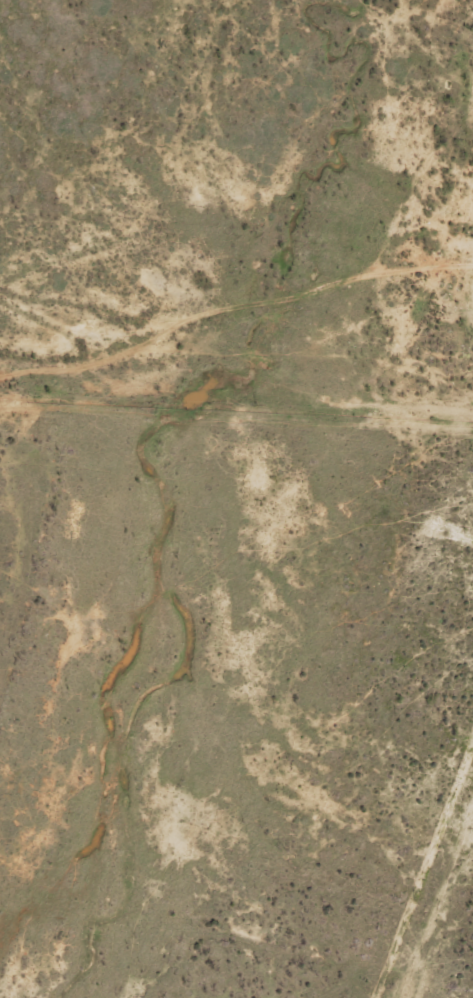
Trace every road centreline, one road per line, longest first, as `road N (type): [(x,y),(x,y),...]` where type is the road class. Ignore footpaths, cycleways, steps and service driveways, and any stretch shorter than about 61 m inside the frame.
road 1 (track): [(0,343),(275,404),(472,393)]

